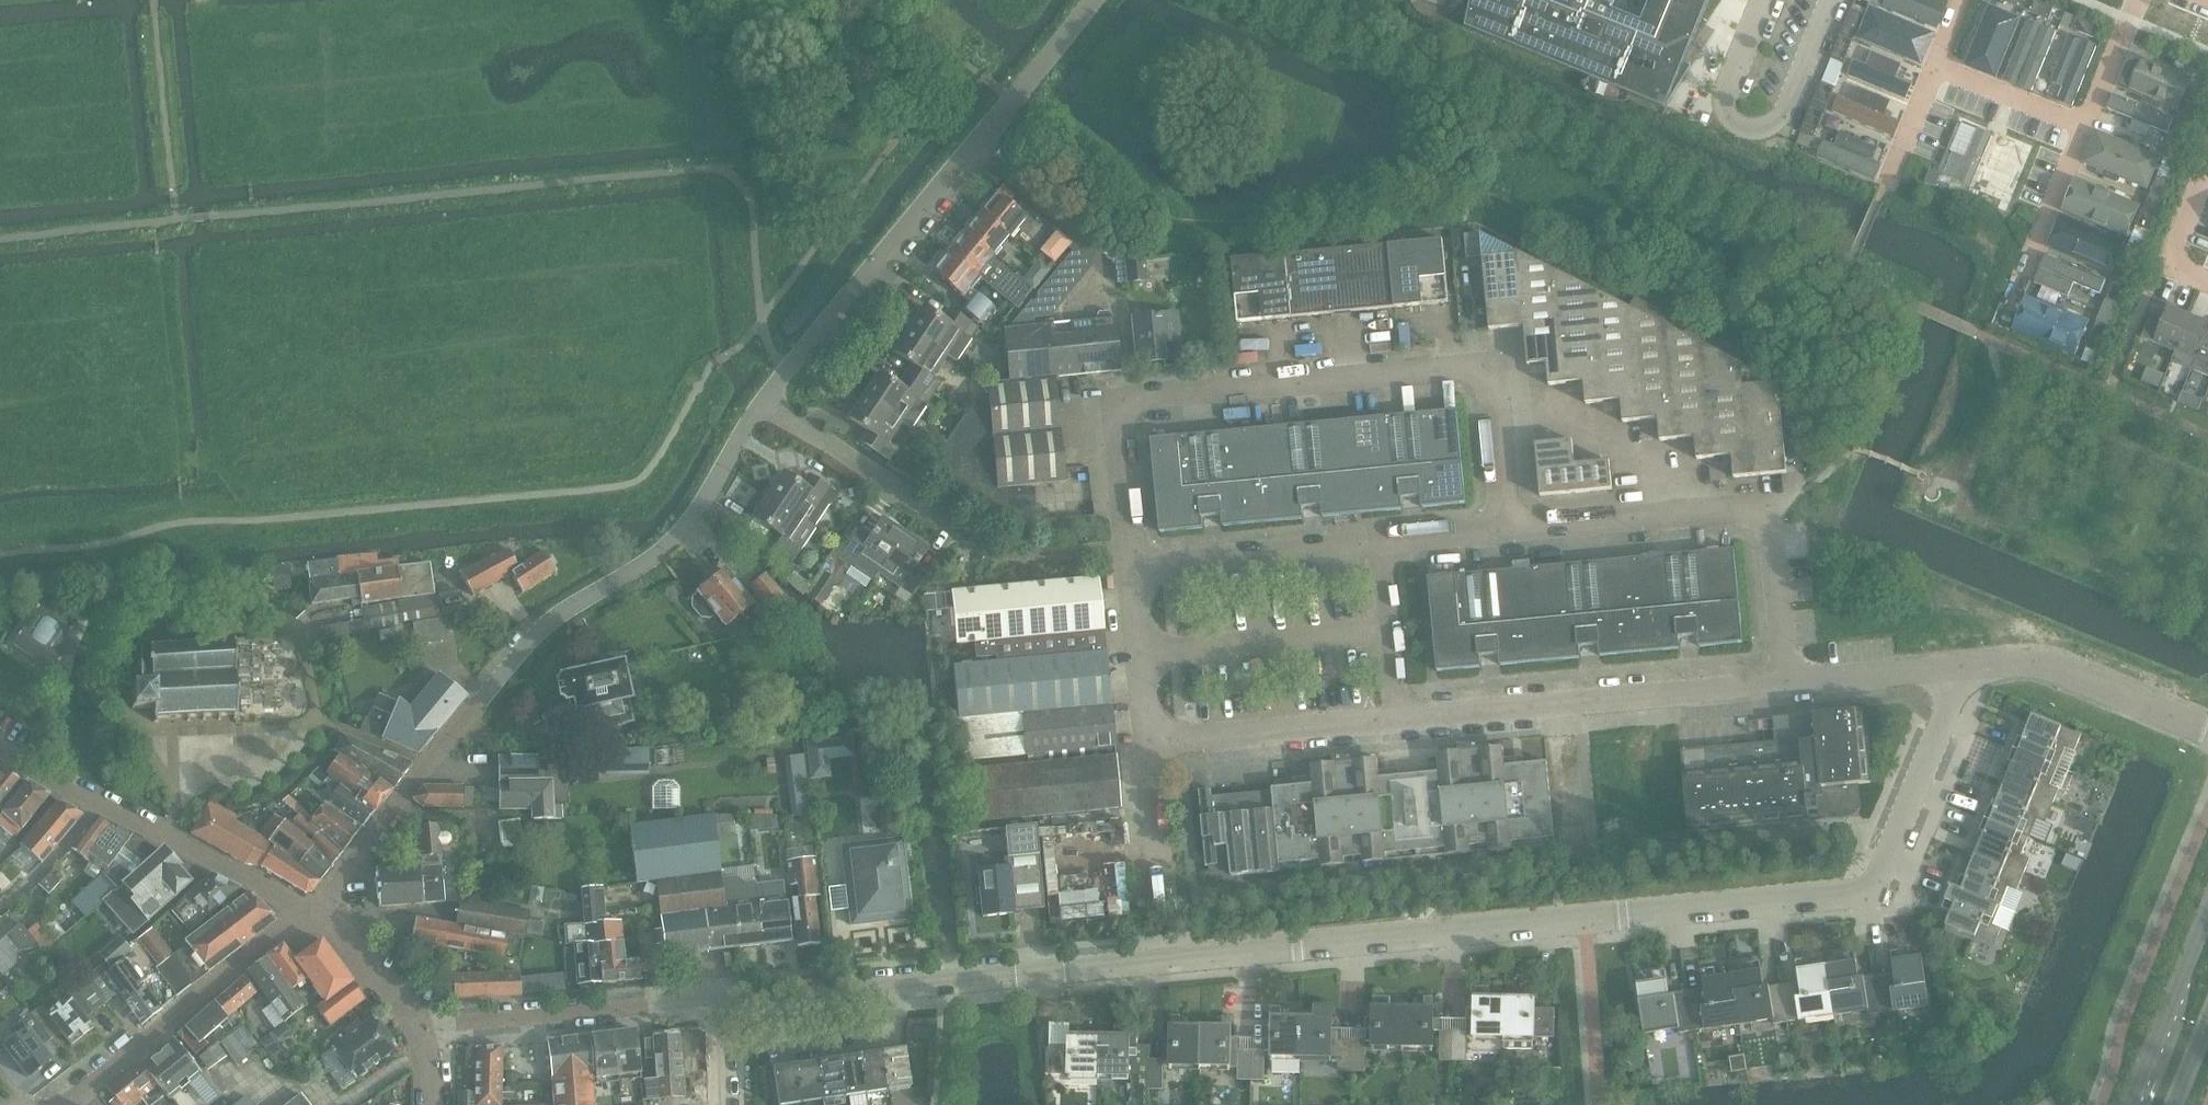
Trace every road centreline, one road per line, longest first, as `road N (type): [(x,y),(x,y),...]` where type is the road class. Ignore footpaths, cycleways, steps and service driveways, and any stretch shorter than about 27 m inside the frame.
road 1 (residential): [(727,1004),(1875,891),(1967,667)]
road 2 (residential): [(301,916),(541,630),(683,534),(765,402)]
road 3 (residential): [(1135,562),(1121,412),(1489,380),(1503,535)]
road 4 (residential): [(1147,740),(1789,685)]
road 5 (unclassified): [(785,376),(1093,0)]
road 6 (residential): [(1503,535),(1749,507),(1774,523),(1789,685)]
road 7 (residential): [(1135,562),(1503,535)]
road 8 (residential): [(301,916),(0,749)]
road 9 (residential): [(727,1004),(457,1023),(420,1033)]
road 10 (residential): [(301,916),(62,1104)]
road 11 (residential): [(1967,667),(2052,660),(2207,728)]
road 12 (residential): [(976,541),(765,402)]
road 13 (secondary): [(2207,904),(2126,1104)]
road 14 (residential): [(1763,0),(1723,107),(1739,128),(1753,129),(1787,113)]
road 15 (residential): [(2013,304),(2087,128)]
road 16 (residential): [(1789,685),(1967,667)]
road 17 (residential): [(1147,740),(1135,562)]
road 18 (residential): [(420,1033),(379,979),(301,916)]
road 19 (residential): [(1162,904),(1147,740)]
road 20 (residential): [(2087,128),(1939,66)]
road 21 (residential): [(2207,277),(2170,262),(2207,168)]
road 22 (residential): [(2087,128),(2139,0)]
road 23 (residential): [(1889,183),(1939,66)]
road 24 (residential): [(1787,113),(1832,0)]

